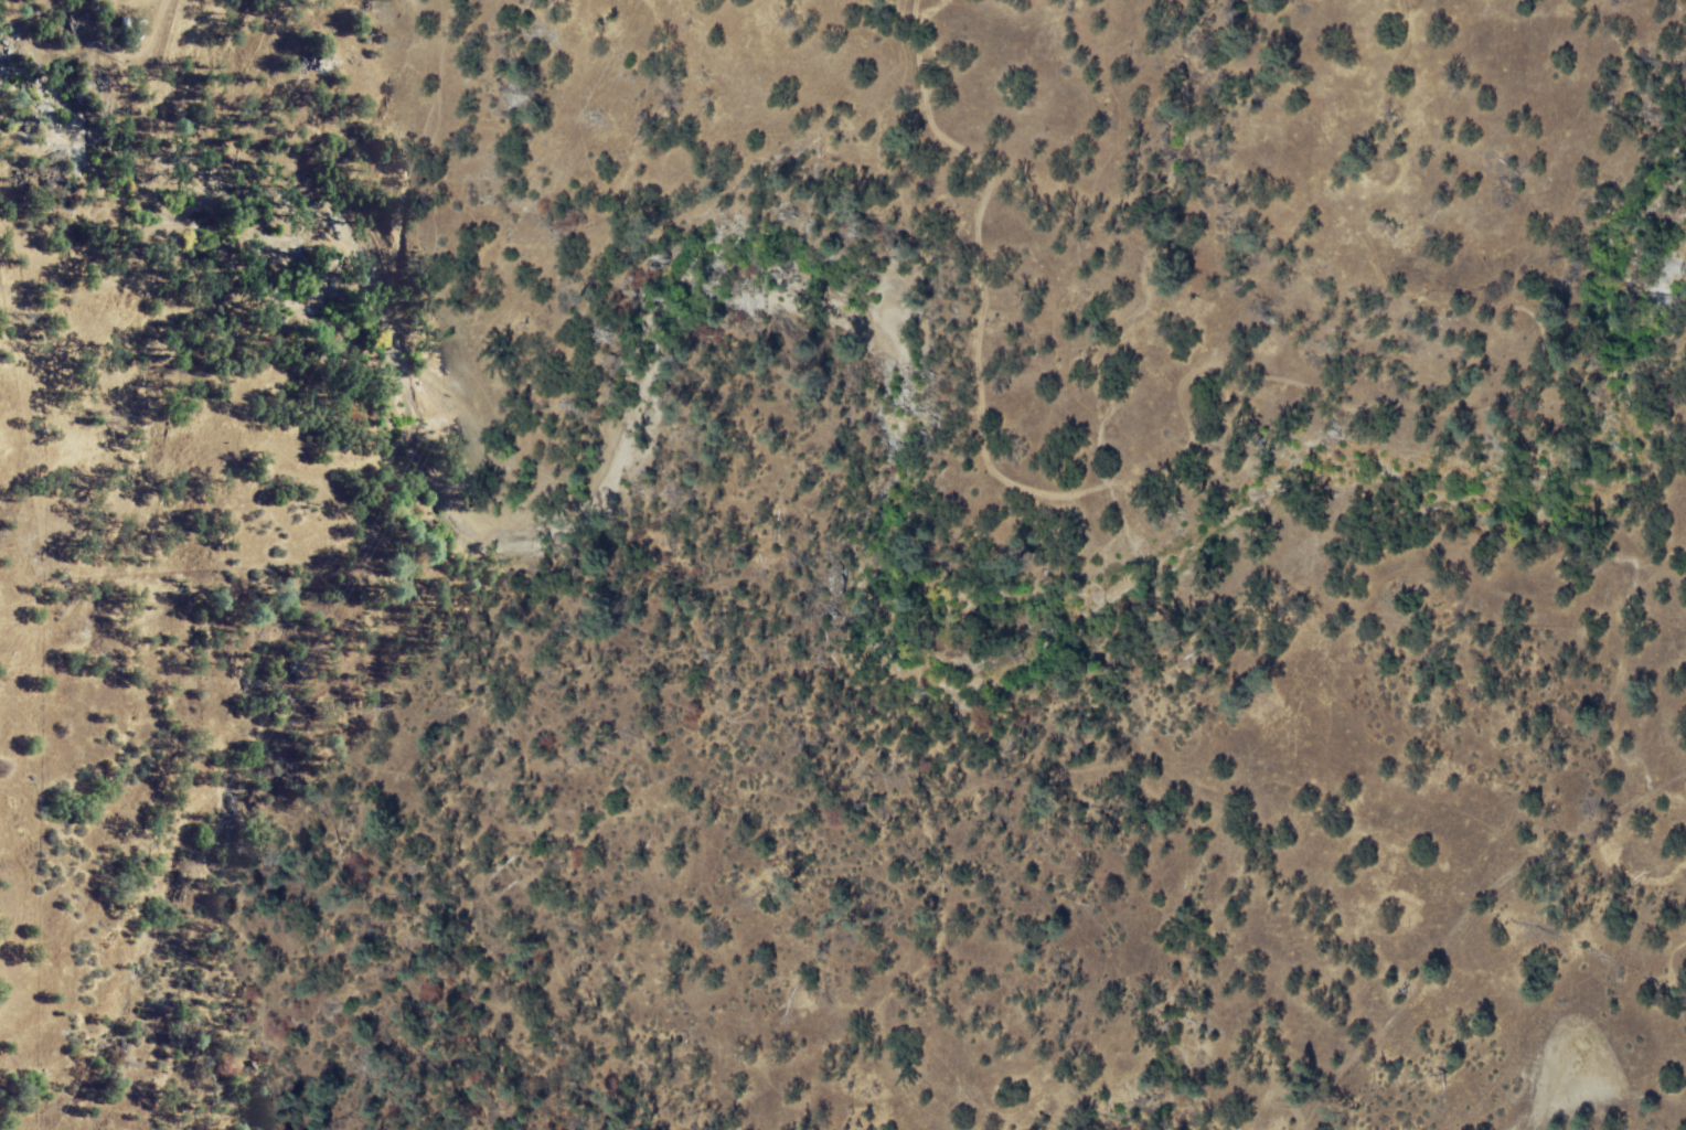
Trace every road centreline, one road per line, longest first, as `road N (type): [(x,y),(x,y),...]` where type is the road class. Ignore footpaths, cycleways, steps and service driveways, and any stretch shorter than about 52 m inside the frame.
road 1 (residential): [(1685,799),(1518,864),(1384,993),(1302,1129)]

